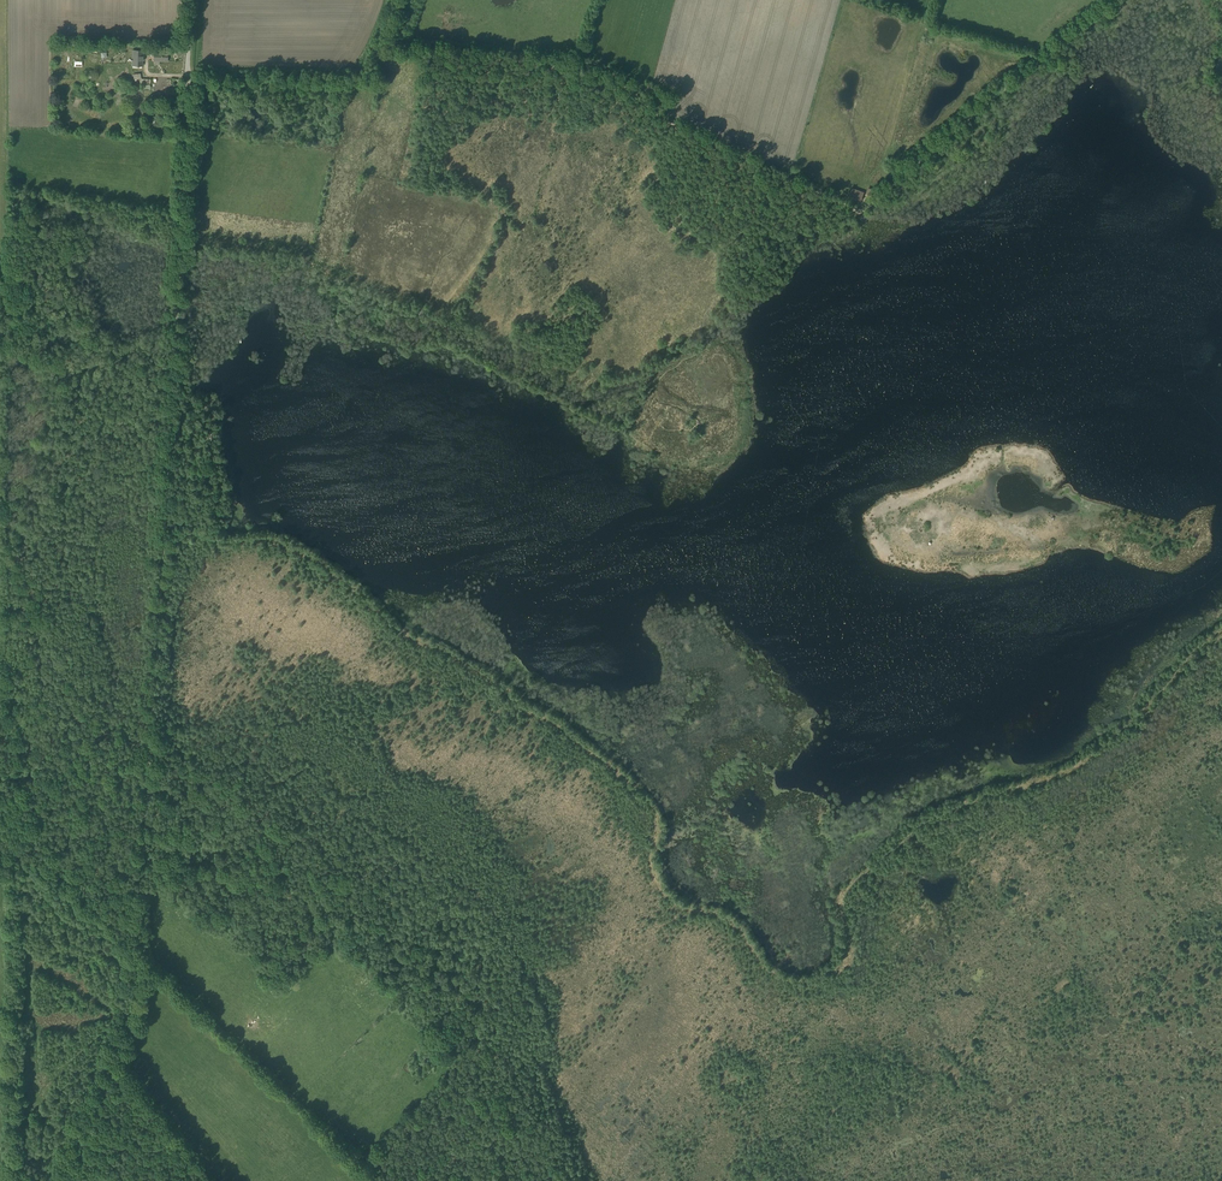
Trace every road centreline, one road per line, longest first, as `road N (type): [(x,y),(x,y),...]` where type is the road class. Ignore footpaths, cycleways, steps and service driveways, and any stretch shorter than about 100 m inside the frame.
road 1 (track): [(138,952),(166,523)]
road 2 (track): [(173,389),(187,78)]
road 3 (track): [(68,1180),(134,1004),(138,952)]
road 4 (track): [(166,523),(173,389)]

